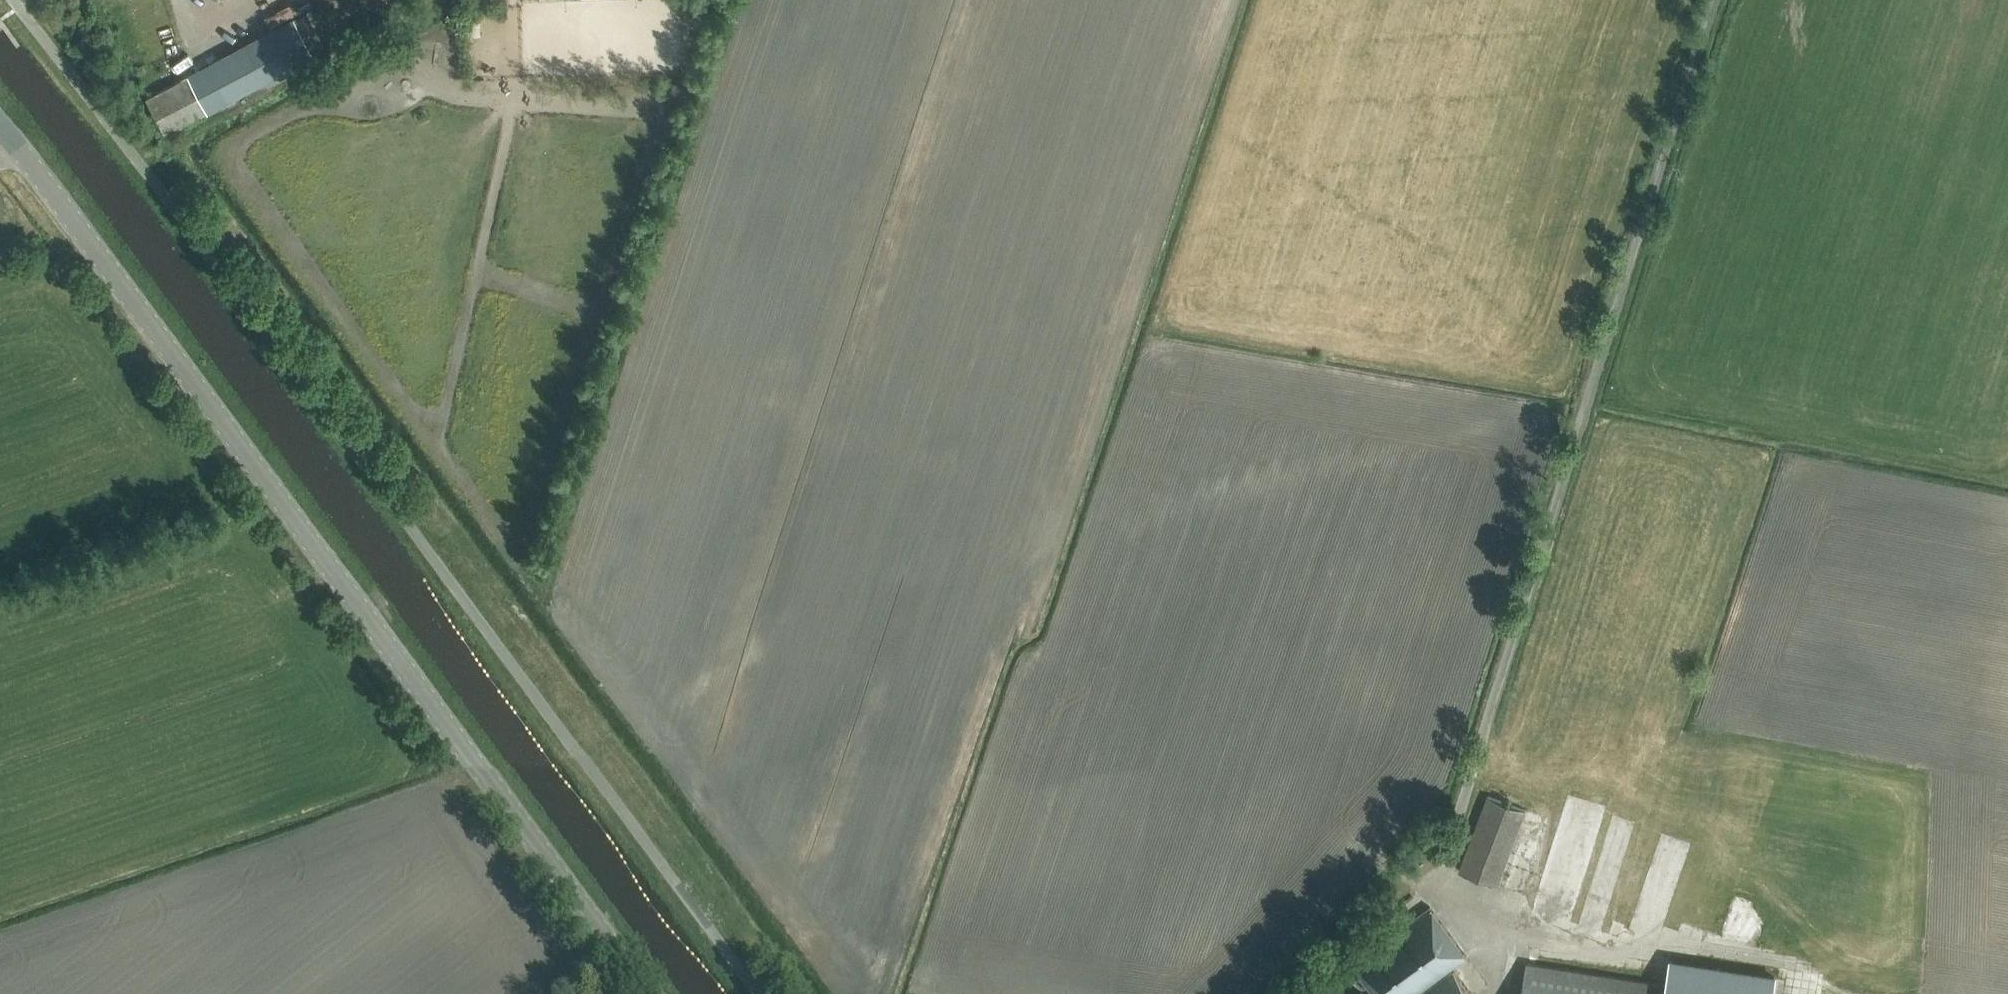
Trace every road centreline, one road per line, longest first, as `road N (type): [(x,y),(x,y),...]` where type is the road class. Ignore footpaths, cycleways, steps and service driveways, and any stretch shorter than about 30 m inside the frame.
road 1 (secondary): [(640,993),(0,120)]
road 2 (unclassified): [(1488,721),(1714,0)]

